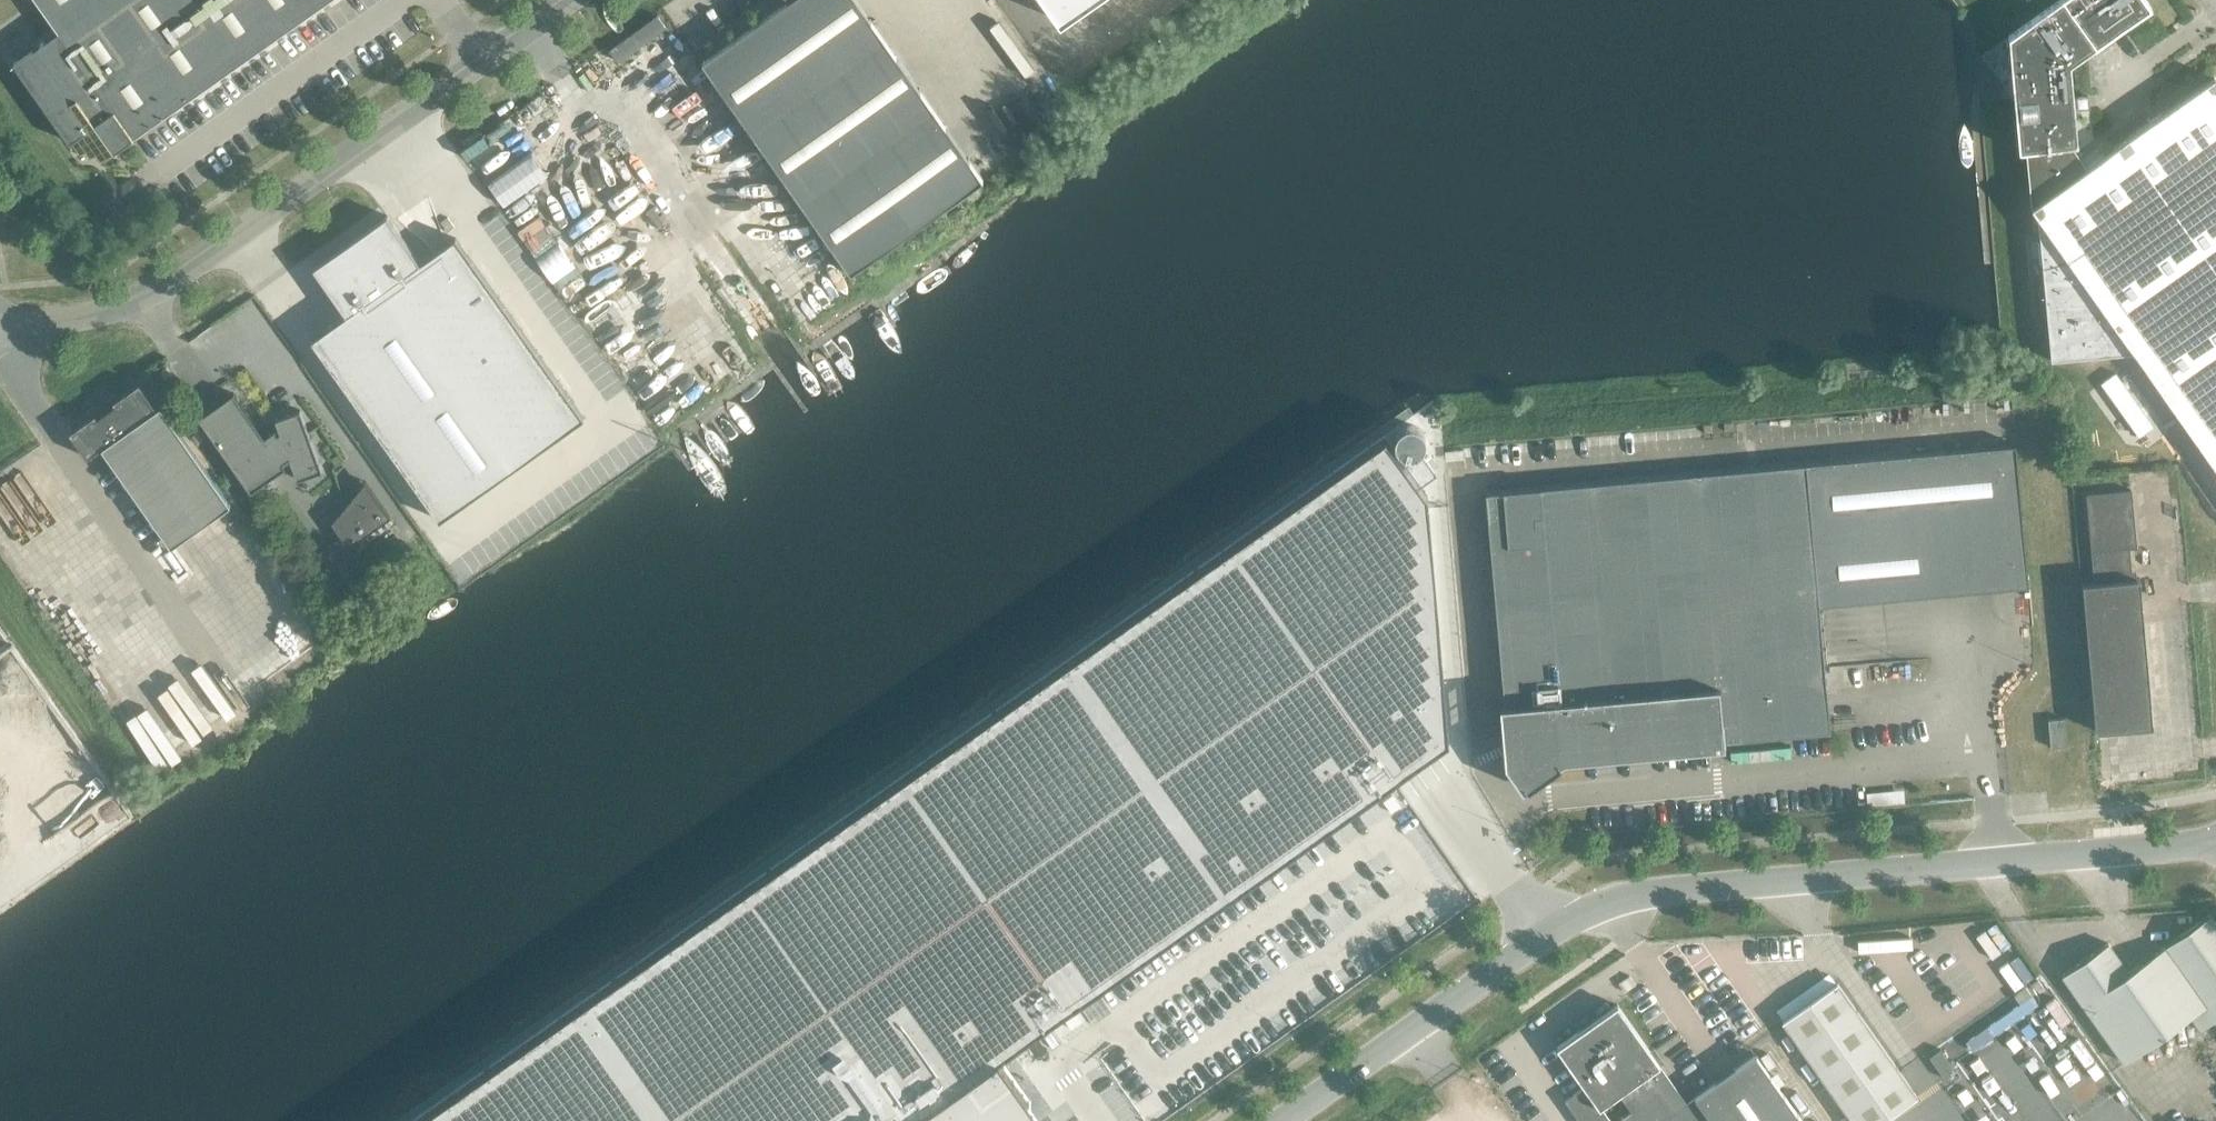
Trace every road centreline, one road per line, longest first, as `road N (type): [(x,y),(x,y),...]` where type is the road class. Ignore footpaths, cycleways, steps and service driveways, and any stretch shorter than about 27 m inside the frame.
road 1 (unclassified): [(1288,1120),(1580,919),(1641,893),(2215,843)]
road 2 (unclassified): [(0,319),(141,304),(571,0)]

